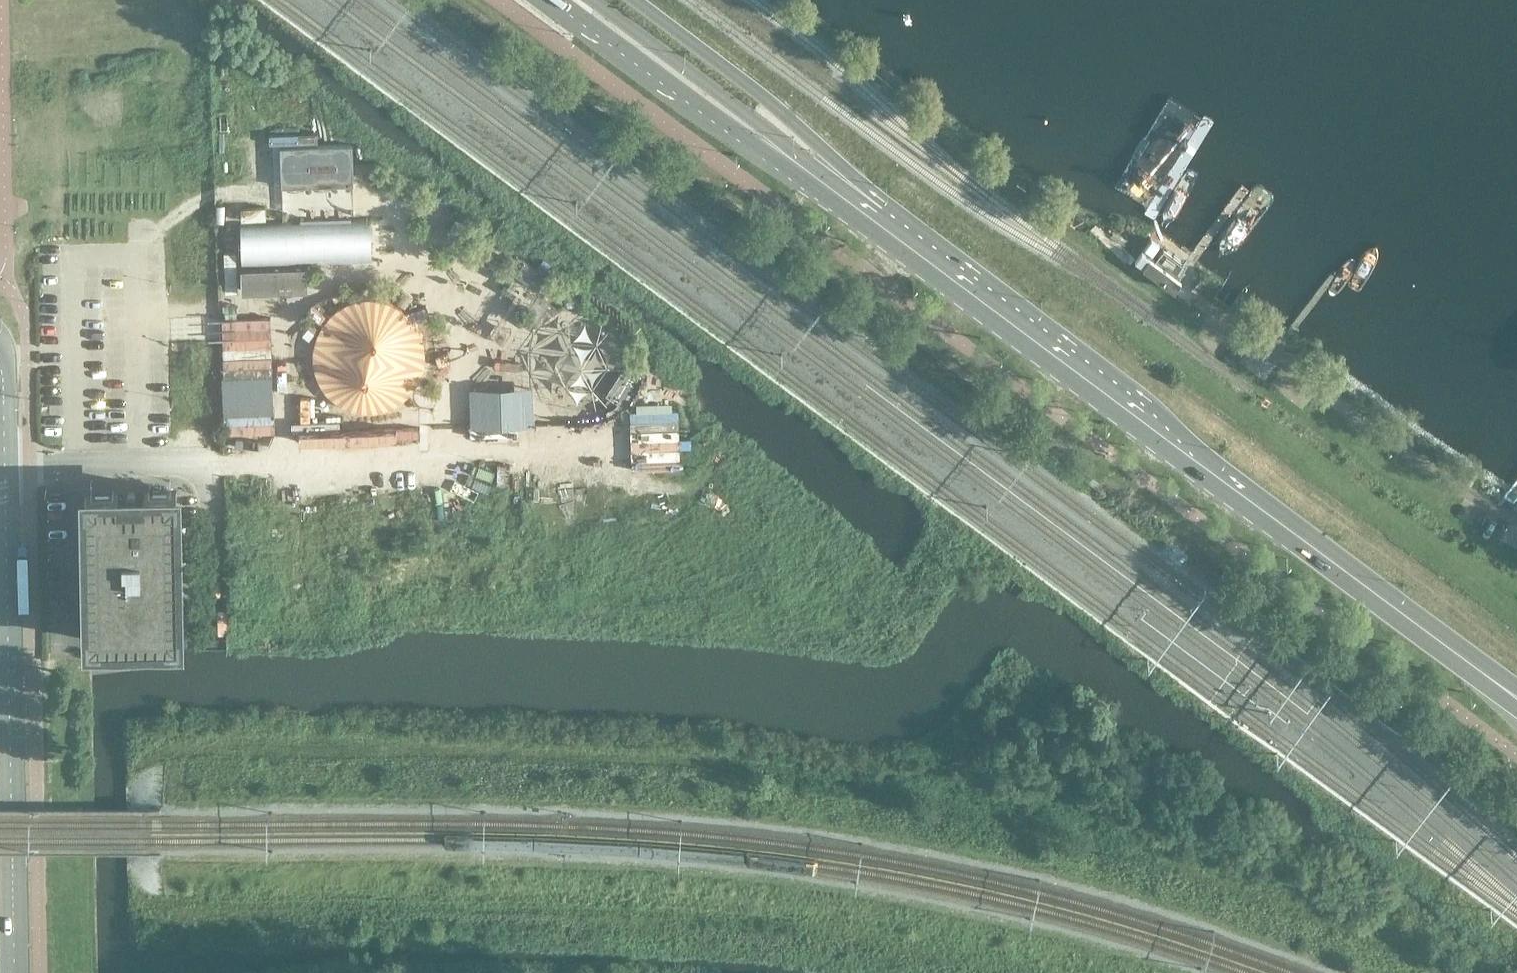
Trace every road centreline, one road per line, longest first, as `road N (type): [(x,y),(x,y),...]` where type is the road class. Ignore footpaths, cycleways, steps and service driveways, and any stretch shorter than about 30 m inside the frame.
road 1 (secondary): [(1210,469),(1095,358),(638,0)]
road 2 (tertiary): [(15,972),(1,366)]
road 3 (secondary): [(827,180),(1210,469)]
road 4 (secondary): [(1516,697),(1210,469)]
road 5 (secondary): [(544,0),(655,81),(827,180)]
road 6 (secondary): [(827,180),(592,0)]

